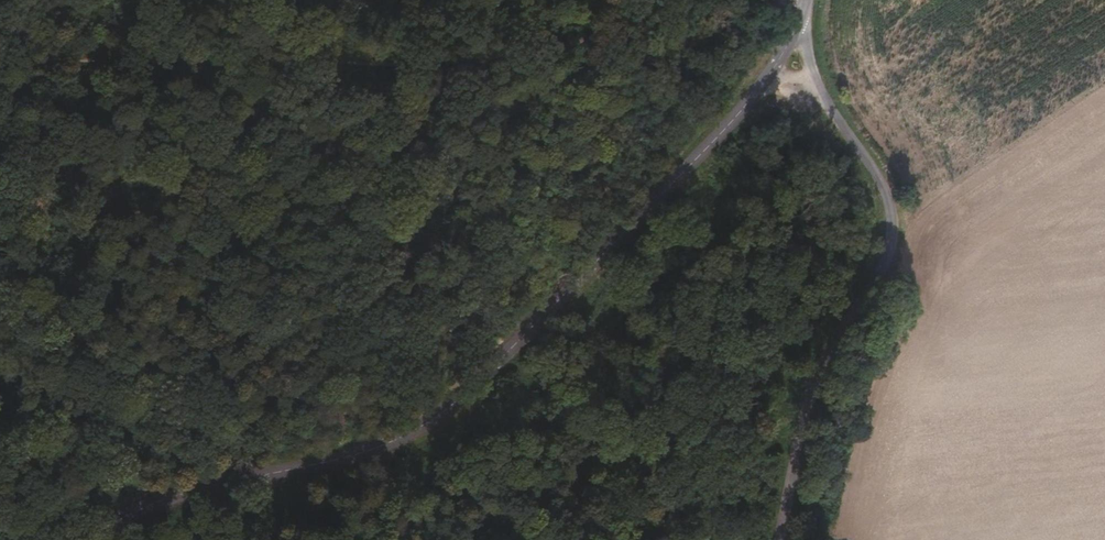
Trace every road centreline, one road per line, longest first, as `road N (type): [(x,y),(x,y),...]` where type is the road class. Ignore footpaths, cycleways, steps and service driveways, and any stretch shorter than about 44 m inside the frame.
road 1 (tertiary): [(81,539),(208,483),(335,459),(423,428),(745,108),(794,29)]
road 2 (track): [(589,55),(0,54)]
road 3 (unclassified): [(794,29),(838,118),(875,171),(891,208),(892,237),(828,373),(780,539)]

